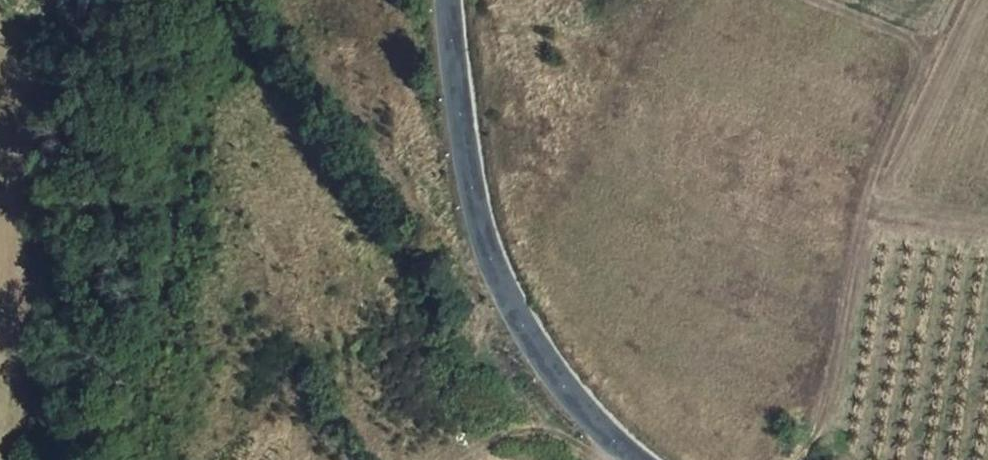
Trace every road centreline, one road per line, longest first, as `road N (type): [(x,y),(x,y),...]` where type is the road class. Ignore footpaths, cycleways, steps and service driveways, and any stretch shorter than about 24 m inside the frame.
road 1 (track): [(820,0),(912,39),(919,65),(862,209),(815,432),(797,459)]
road 2 (secondary): [(637,459),(549,370),(489,260),(447,0)]
road 3 (track): [(62,459),(93,361),(111,195),(140,125),(210,0)]

